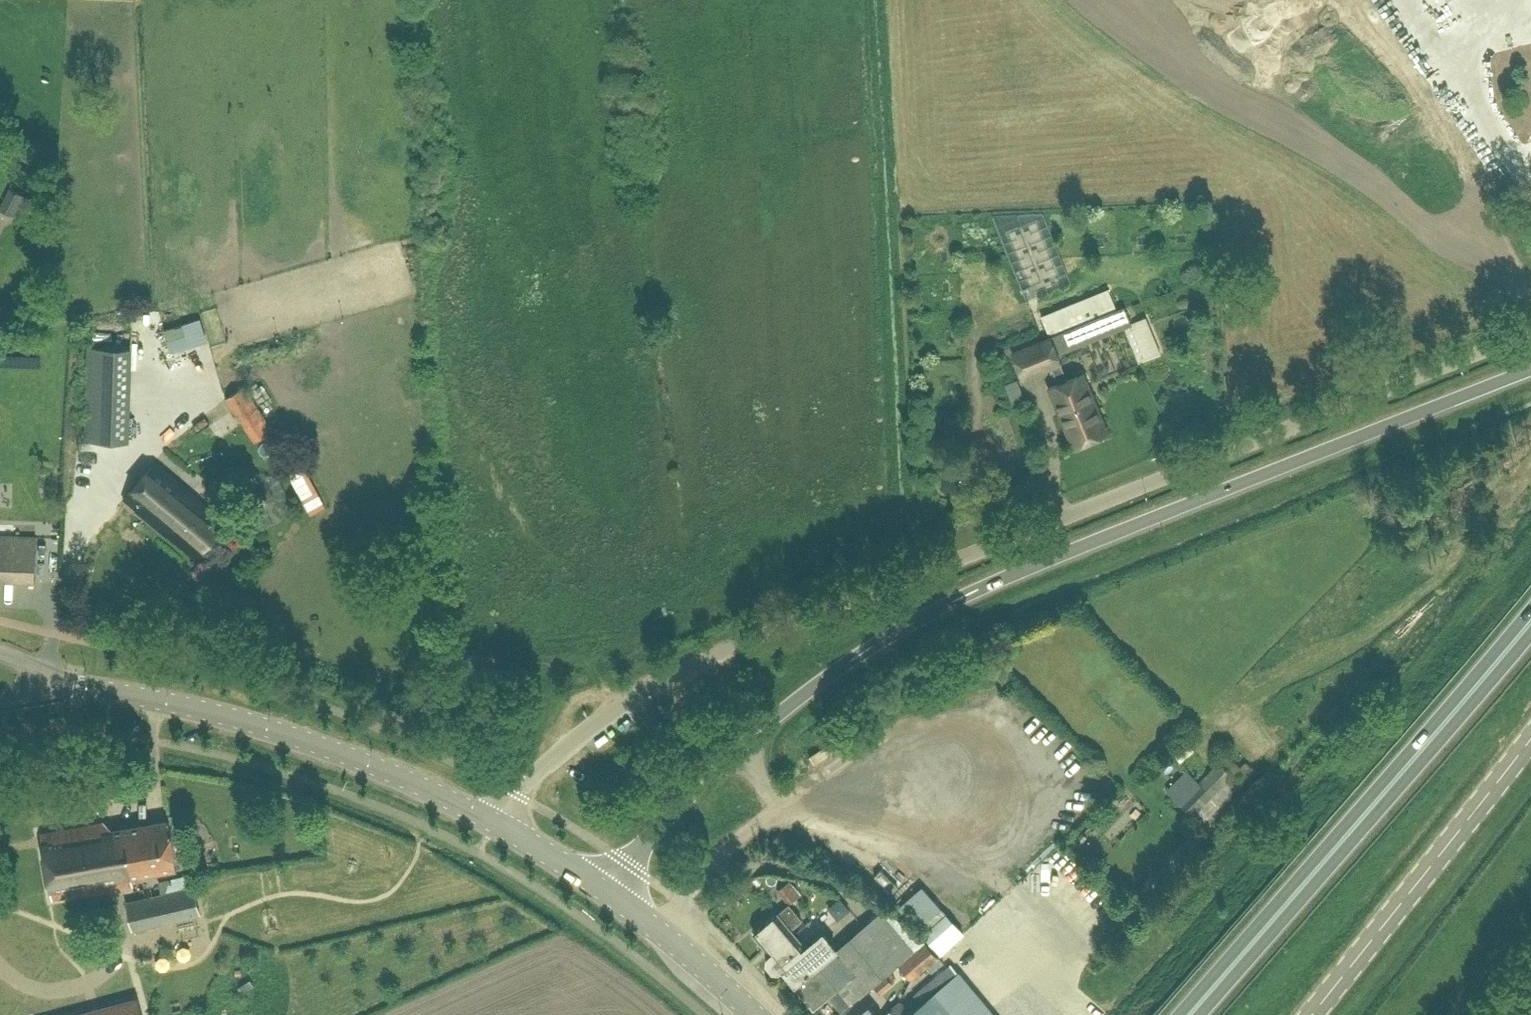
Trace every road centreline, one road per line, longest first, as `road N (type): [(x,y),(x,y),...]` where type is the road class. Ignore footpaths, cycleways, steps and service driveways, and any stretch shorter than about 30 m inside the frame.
road 1 (unclassified): [(494,823),(554,757),(680,669),(1530,330)]
road 2 (trunk): [(1530,372),(1166,511),(910,623),(758,732),(602,891)]
road 3 (trunk): [(1188,1014),(1530,619)]
road 4 (secondary): [(494,823),(273,729),(70,686)]
road 5 (secondary): [(1310,1014),(1530,730)]
road 6 (secondary): [(756,1014),(602,891)]
road 7 (secondary): [(602,891),(494,823)]

